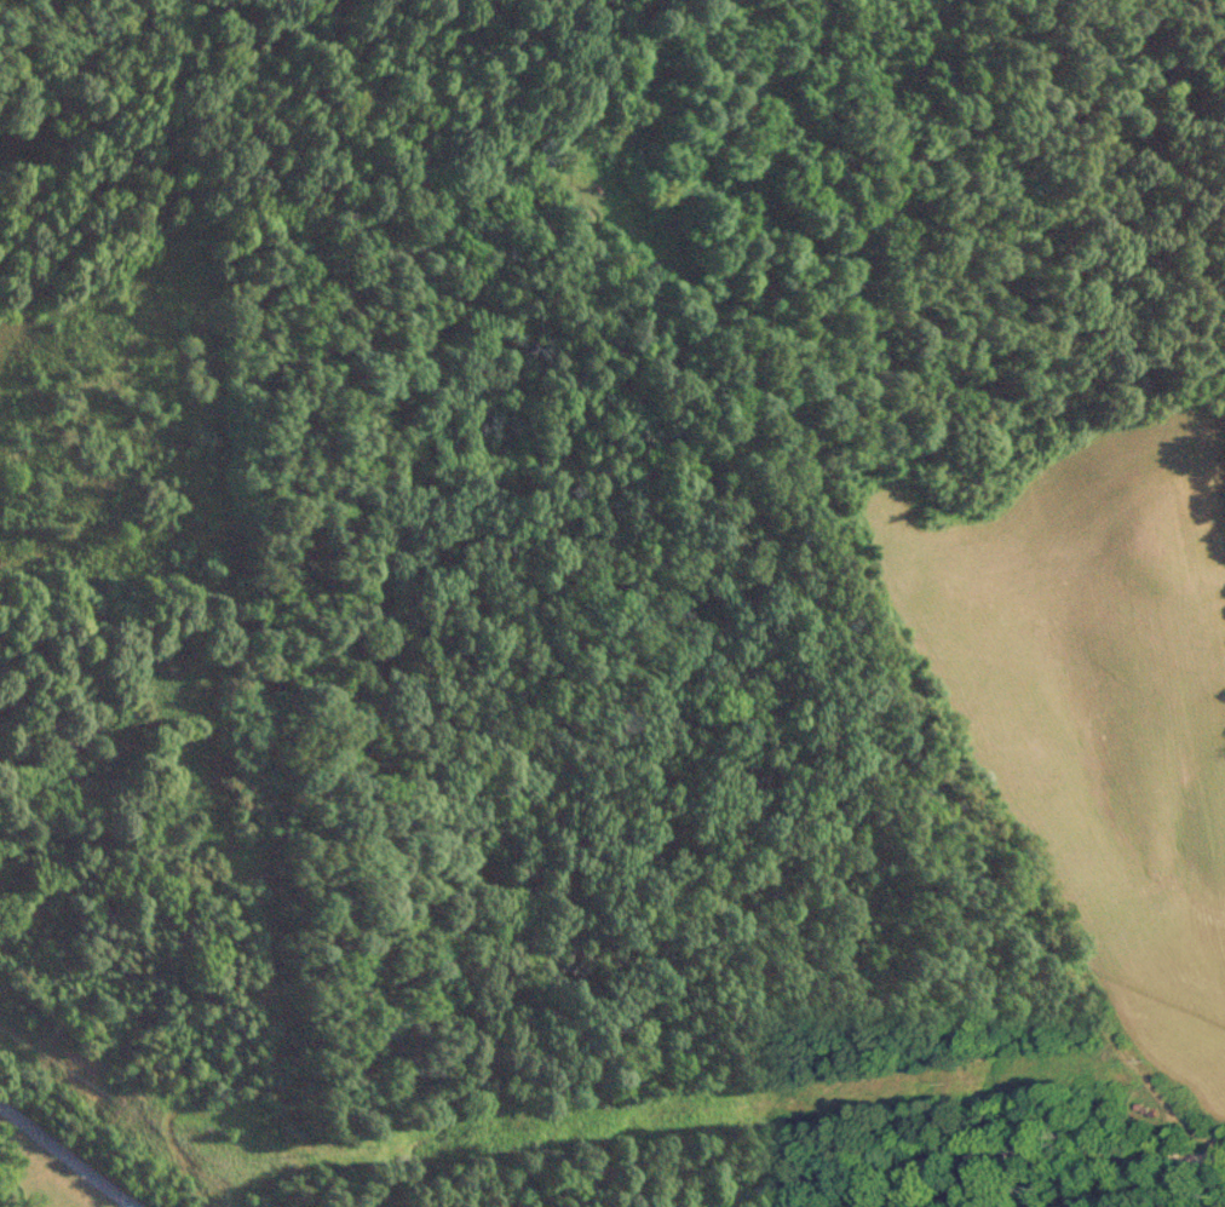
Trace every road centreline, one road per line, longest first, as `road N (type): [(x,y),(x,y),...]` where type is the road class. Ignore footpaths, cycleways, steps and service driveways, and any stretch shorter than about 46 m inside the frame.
road 1 (residential): [(640,1206),(1066,1120),(1224,1133)]
road 2 (residential): [(133,1206),(0,1111)]

